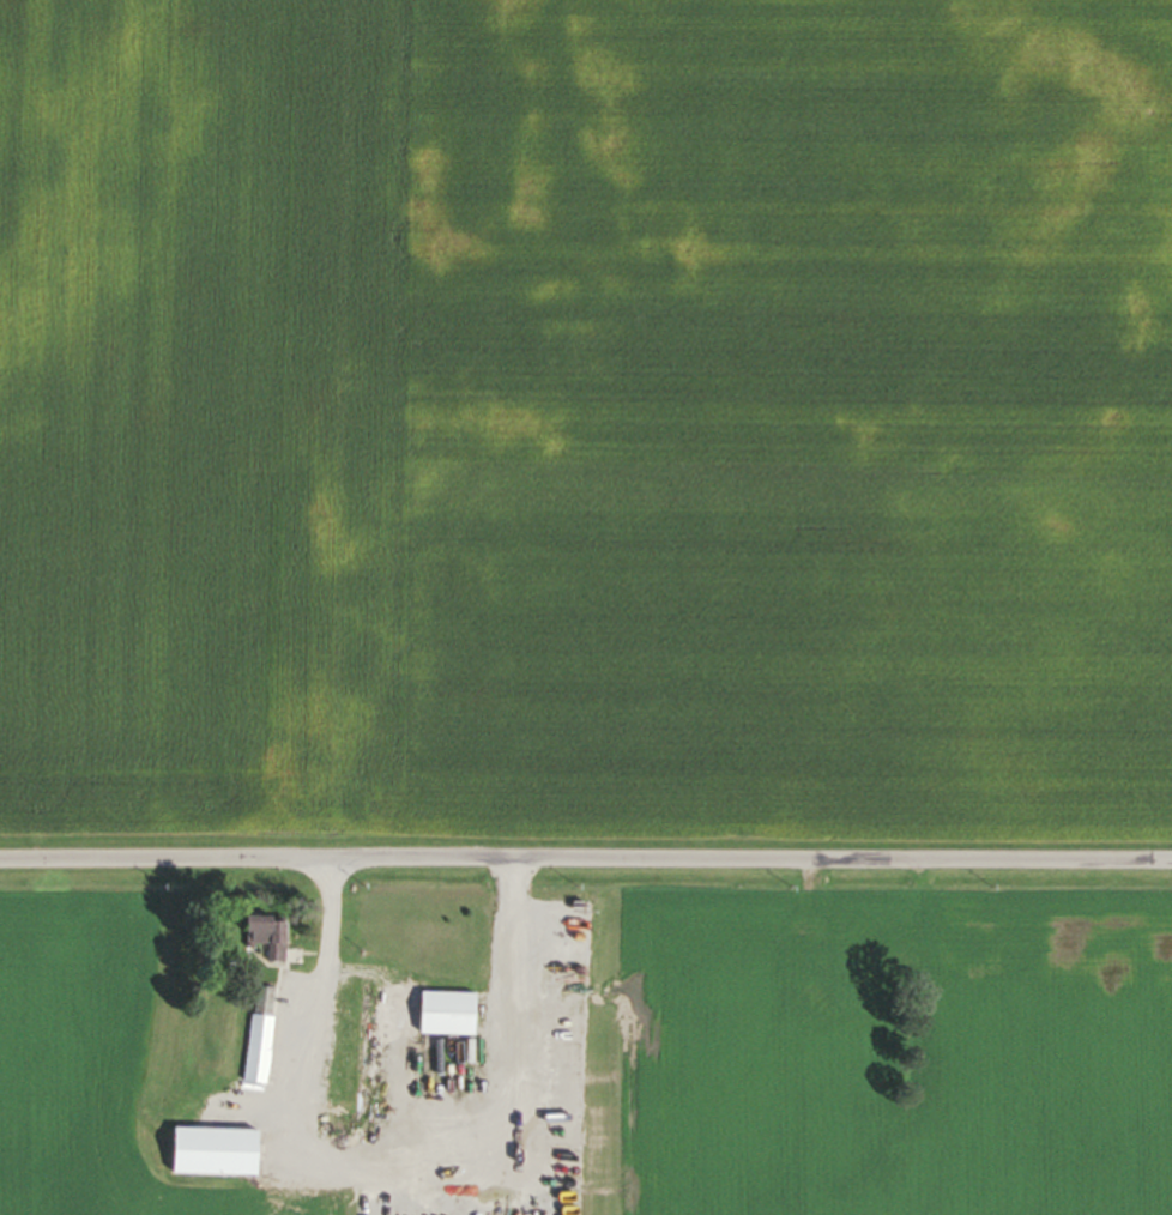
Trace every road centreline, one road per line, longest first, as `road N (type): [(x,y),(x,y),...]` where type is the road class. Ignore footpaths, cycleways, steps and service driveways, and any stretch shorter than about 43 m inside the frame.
road 1 (residential): [(1171,862),(0,859)]

